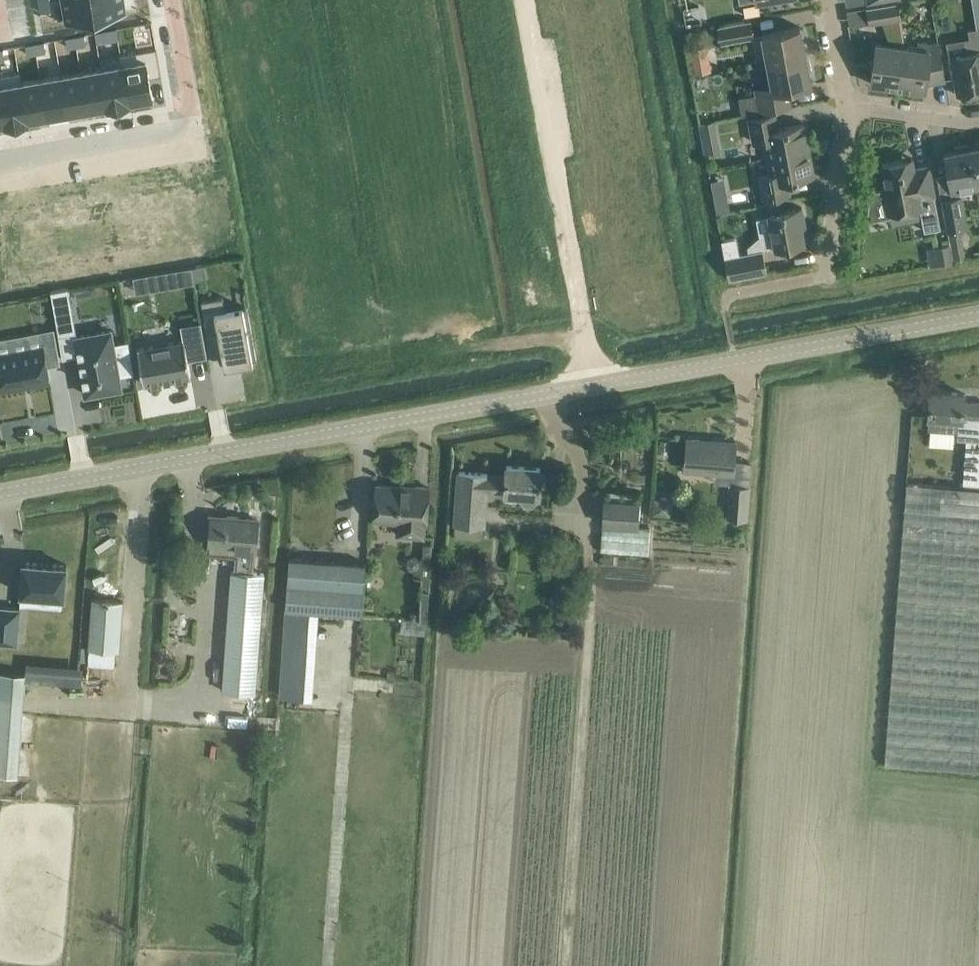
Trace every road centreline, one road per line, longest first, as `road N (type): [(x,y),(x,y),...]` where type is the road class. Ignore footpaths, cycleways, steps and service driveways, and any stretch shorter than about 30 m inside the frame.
road 1 (unclassified): [(0,492),(978,314)]
road 2 (residential): [(169,0),(187,125),(0,159)]
road 3 (residential): [(724,299),(827,276),(852,104)]
road 4 (residential): [(852,104),(978,116)]

